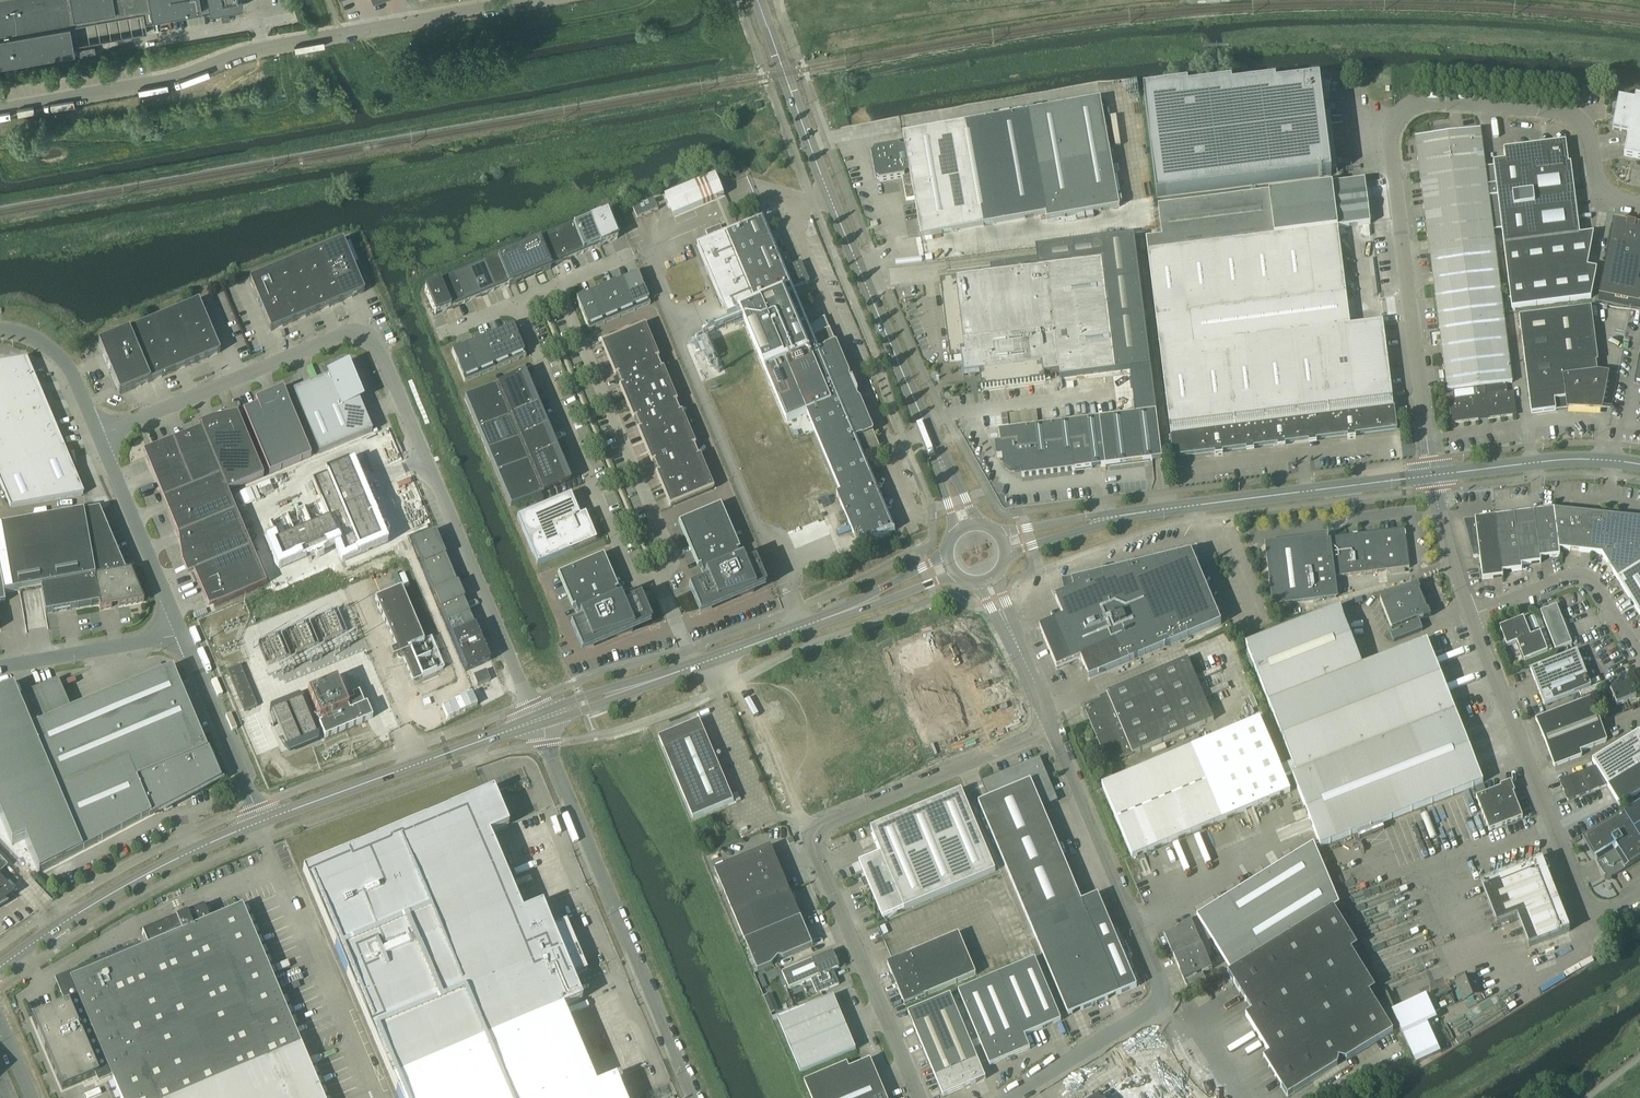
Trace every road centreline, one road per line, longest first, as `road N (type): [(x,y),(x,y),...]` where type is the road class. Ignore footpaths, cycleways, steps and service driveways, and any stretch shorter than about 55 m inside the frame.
road 1 (unclassified): [(536,720),(372,339),(347,333),(99,435)]
road 2 (unclassified): [(1639,206),(1617,201),(1597,182),(1586,128),(1564,111),(1422,101),(1401,112),(1388,133),(1429,459)]
road 3 (unclassified): [(1052,727),(829,823),(816,837),(919,1097)]
road 4 (unclassified): [(939,454),(757,0)]
road 5 (unclassified): [(695,1097),(536,720)]
road 6 (unclassified): [(1639,896),(1600,913),(1580,895),(1471,616)]
road 7 (unclassified): [(657,580),(639,582),(628,573),(515,306)]
road 8 (unclassified): [(657,580),(671,570),(671,556),(559,289)]
road 9 (tertiary): [(264,821),(160,866),(0,968)]
road 10 (tertiary): [(536,720),(264,821)]
road 11 (tertiary): [(1148,512),(1432,476)]
road 12 (unclassified): [(531,0),(263,48)]
road 13 (unclassified): [(0,110),(153,83),(263,48)]
road 14 (unclassified): [(1007,1097),(1155,1005),(1161,986),(1134,921)]
road 15 (unclassified): [(1471,616),(1585,576),(1639,658)]
road 16 (unclassified): [(182,634),(99,435)]
road 17 (unclassified): [(1134,921),(1052,727)]
road 18 (tertiary): [(1432,476),(1559,460),(1639,465)]
road 19 (unclassified): [(264,821),(182,634)]
road 20 (unclassified): [(0,667),(182,634)]
road 21 (tertiary): [(856,607),(691,668)]
road 22 (tertiary): [(691,668),(580,697),(536,720)]
road 23 (tertiary): [(536,720),(585,710),(691,668)]
road 24 (unclassified): [(99,435),(60,357),(36,338),(0,329)]
road 25 (tertiary): [(1148,512),(998,534)]
road 26 (tertiary): [(1006,556),(1148,512)]
road 27 (unclassified): [(1471,616),(1432,476)]

